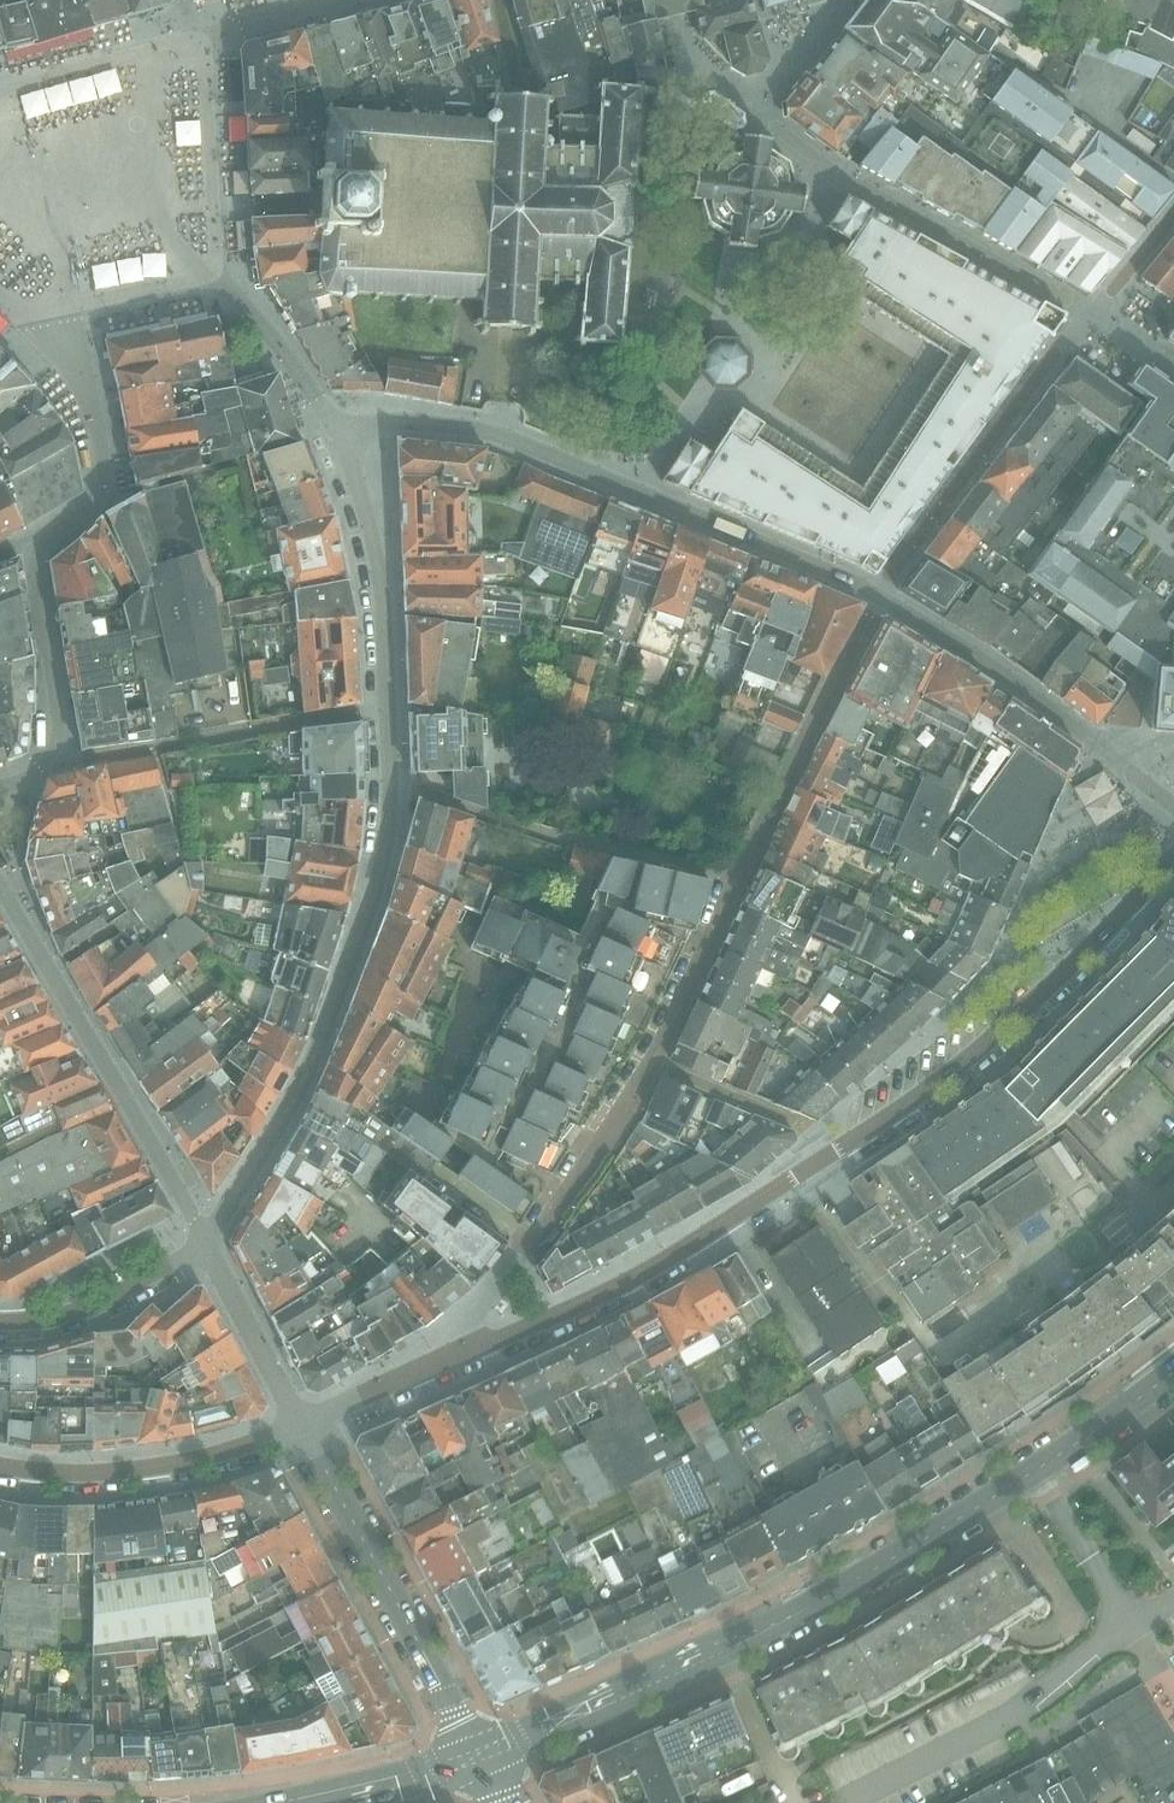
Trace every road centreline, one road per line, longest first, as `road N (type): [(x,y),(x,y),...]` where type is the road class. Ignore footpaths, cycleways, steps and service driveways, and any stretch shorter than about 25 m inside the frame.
road 1 (residential): [(433,1369),(643,1271),(847,1145),(1011,1016),(1173,856)]
road 2 (residential): [(433,1369),(497,1292),(649,1062),(870,613)]
road 3 (residential): [(206,1241),(316,1052),(384,846),(381,590),(371,529),(329,419)]
road 4 (tertiary): [(477,1752),(849,1585),(1034,1475),(1173,1373)]
road 5 (residential): [(329,419),(485,426),(525,437),(878,598)]
road 6 (residential): [(1173,215),(878,598)]
road 7 (residential): [(206,1241),(0,881)]
road 8 (residential): [(477,1752),(299,1428)]
road 9 (residential): [(878,598),(1132,773)]
road 10 (residential): [(0,1467),(80,1473),(192,1461),(299,1428)]
road 11 (residential): [(0,1322),(81,1312),(206,1241)]
road 12 (residential): [(299,1428),(206,1241)]
road 13 (secondary): [(302,1802),(477,1752)]
road 14 (residential): [(329,419),(223,282)]
road 15 (residential): [(299,1428),(433,1369)]

